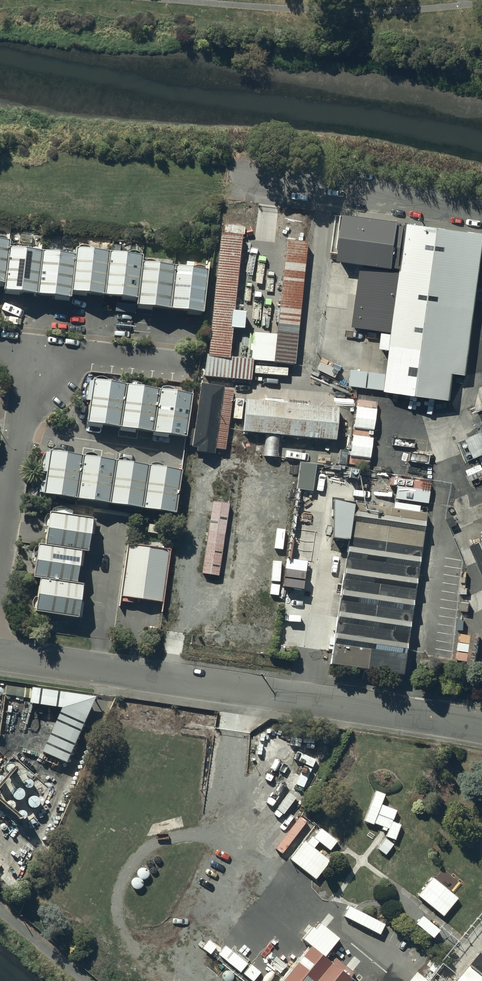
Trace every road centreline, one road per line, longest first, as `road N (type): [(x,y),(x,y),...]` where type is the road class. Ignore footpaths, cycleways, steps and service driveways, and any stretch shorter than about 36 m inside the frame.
road 1 (unclassified): [(0,654),(481,727)]
road 2 (unclassified): [(481,213),(248,177)]
road 3 (residential): [(0,547),(31,350)]
road 4 (residential): [(180,366),(31,350)]

